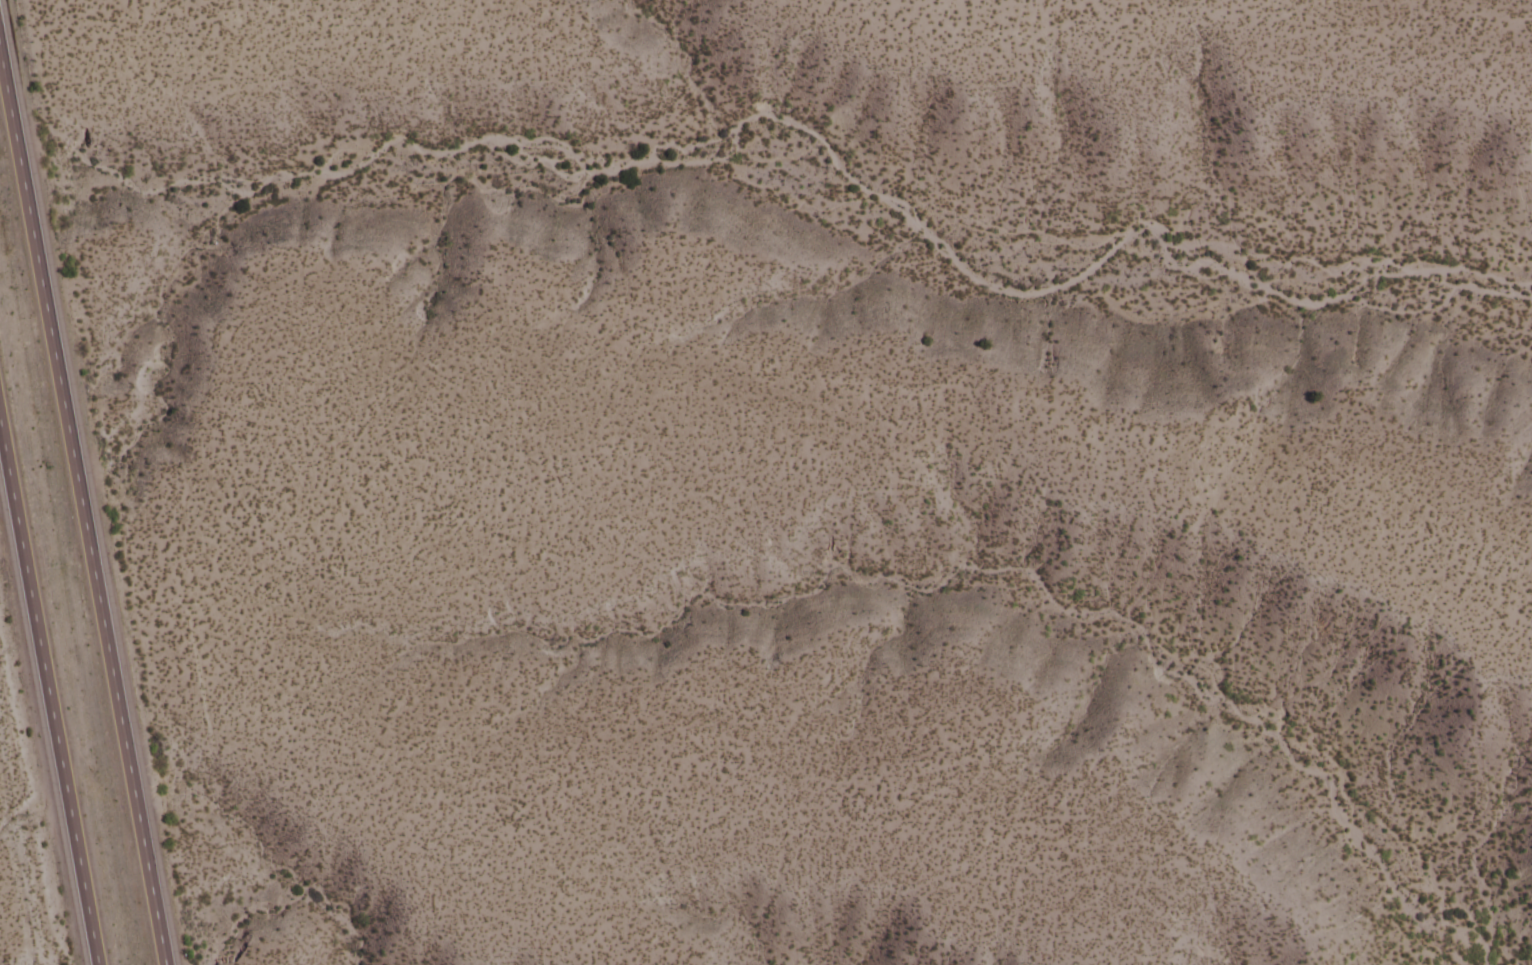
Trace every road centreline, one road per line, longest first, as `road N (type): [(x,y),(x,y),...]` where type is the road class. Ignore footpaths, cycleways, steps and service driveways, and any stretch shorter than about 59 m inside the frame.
road 1 (motorway): [(162,964),(0,62)]
road 2 (motorway): [(0,443),(94,964)]

